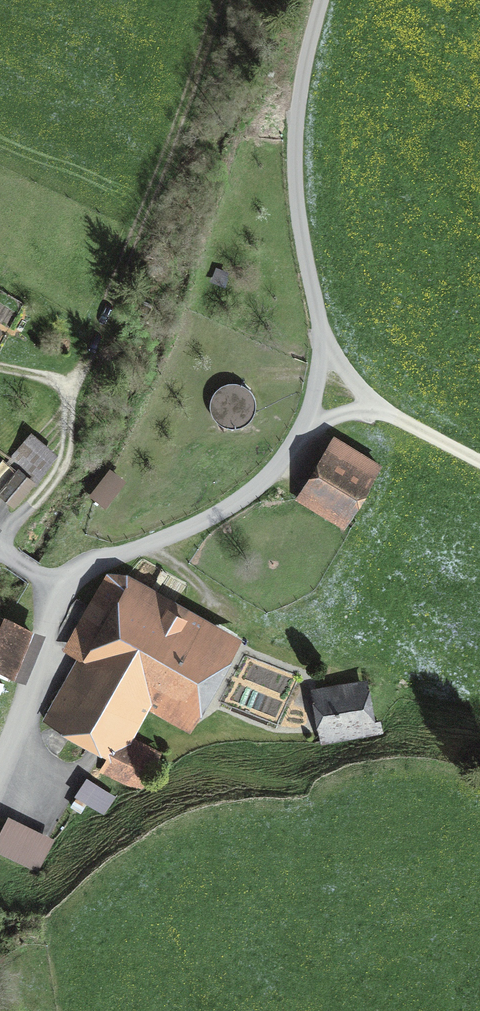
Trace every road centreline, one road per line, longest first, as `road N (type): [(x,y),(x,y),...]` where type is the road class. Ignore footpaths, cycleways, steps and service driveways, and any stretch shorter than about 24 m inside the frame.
road 1 (track): [(0,539),(69,464),(78,386),(123,285),(220,0)]
road 2 (track): [(0,778),(36,687),(56,586),(214,516),(267,479),(302,432),(347,412),(381,412)]
road 3 (track): [(479,461),(381,412),(320,330),(295,162),(320,0)]

